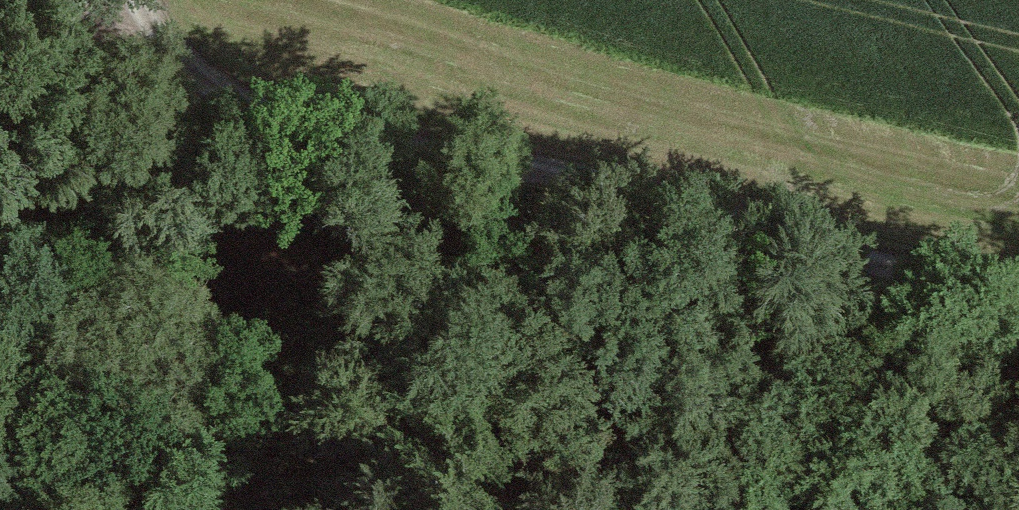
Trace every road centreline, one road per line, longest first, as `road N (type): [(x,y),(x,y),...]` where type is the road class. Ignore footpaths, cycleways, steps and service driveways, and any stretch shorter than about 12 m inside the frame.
road 1 (track): [(158,0),(161,20),(232,75),(483,149),(612,171),(975,286),(1018,292)]
road 2 (track): [(161,20),(156,70),(182,154),(273,246),(468,347),(656,509)]

